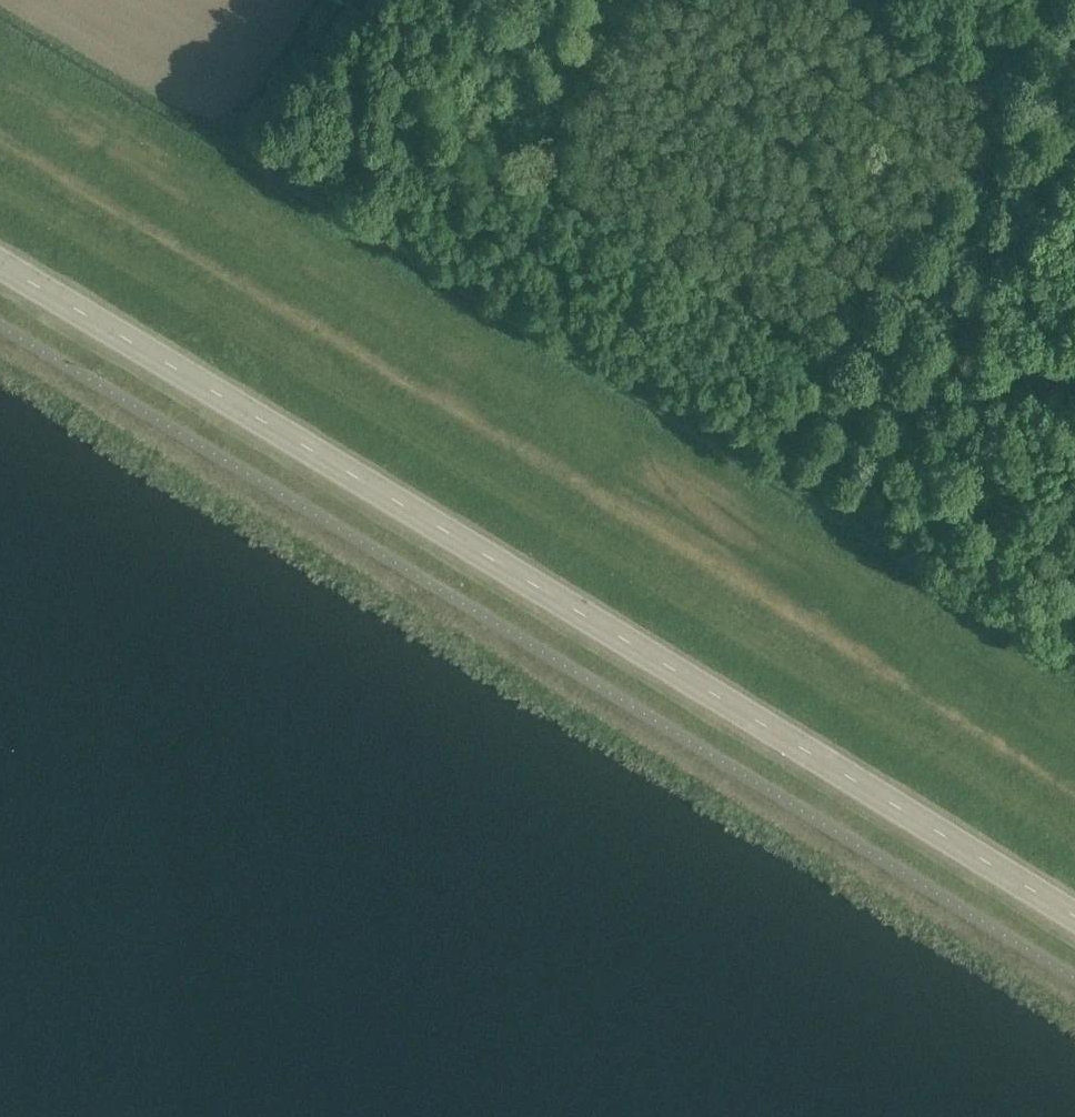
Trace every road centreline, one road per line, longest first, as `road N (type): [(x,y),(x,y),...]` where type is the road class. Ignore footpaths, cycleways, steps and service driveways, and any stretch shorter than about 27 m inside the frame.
road 1 (tertiary): [(1074,919),(0,267)]
road 2 (track): [(870,392),(1074,32)]

